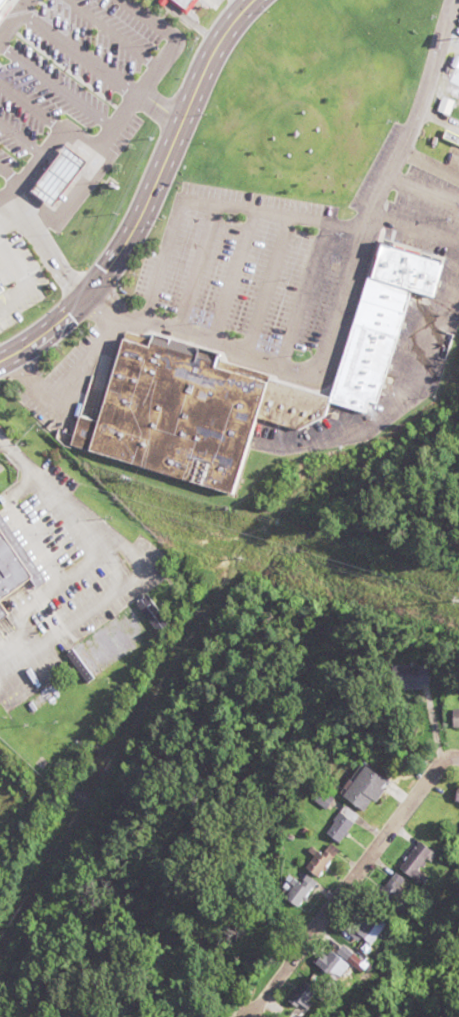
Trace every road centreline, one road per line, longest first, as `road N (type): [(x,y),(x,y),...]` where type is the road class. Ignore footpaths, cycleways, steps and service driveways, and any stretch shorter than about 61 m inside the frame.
road 1 (tertiary): [(251,0),(209,53),(117,253),(57,322),(0,359)]
road 2 (residential): [(233,1016),(289,979),(430,785),(458,770)]

